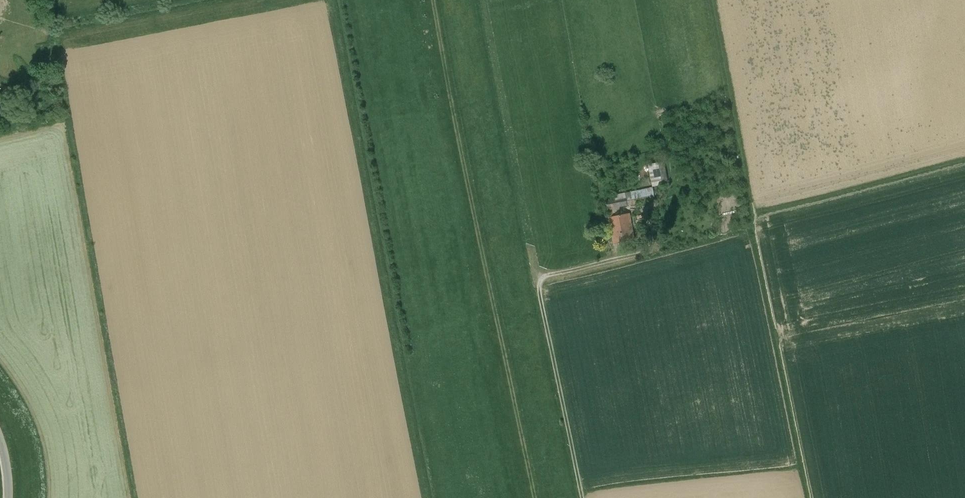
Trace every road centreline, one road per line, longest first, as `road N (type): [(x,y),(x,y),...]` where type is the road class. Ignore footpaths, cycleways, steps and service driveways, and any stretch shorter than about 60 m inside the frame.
road 1 (track): [(434,0),(535,497)]

